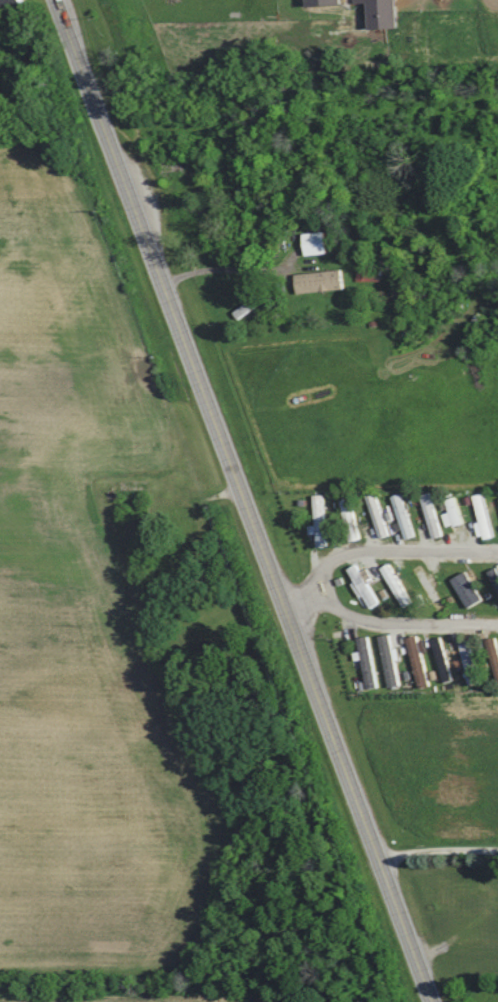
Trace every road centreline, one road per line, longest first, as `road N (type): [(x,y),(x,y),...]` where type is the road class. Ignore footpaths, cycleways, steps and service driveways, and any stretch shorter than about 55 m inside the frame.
road 1 (primary): [(434,1001),(58,0)]
road 2 (residential): [(290,610),(325,594),(358,623),(497,625)]
road 3 (residential): [(325,594),(326,568),(357,557),(497,558)]

